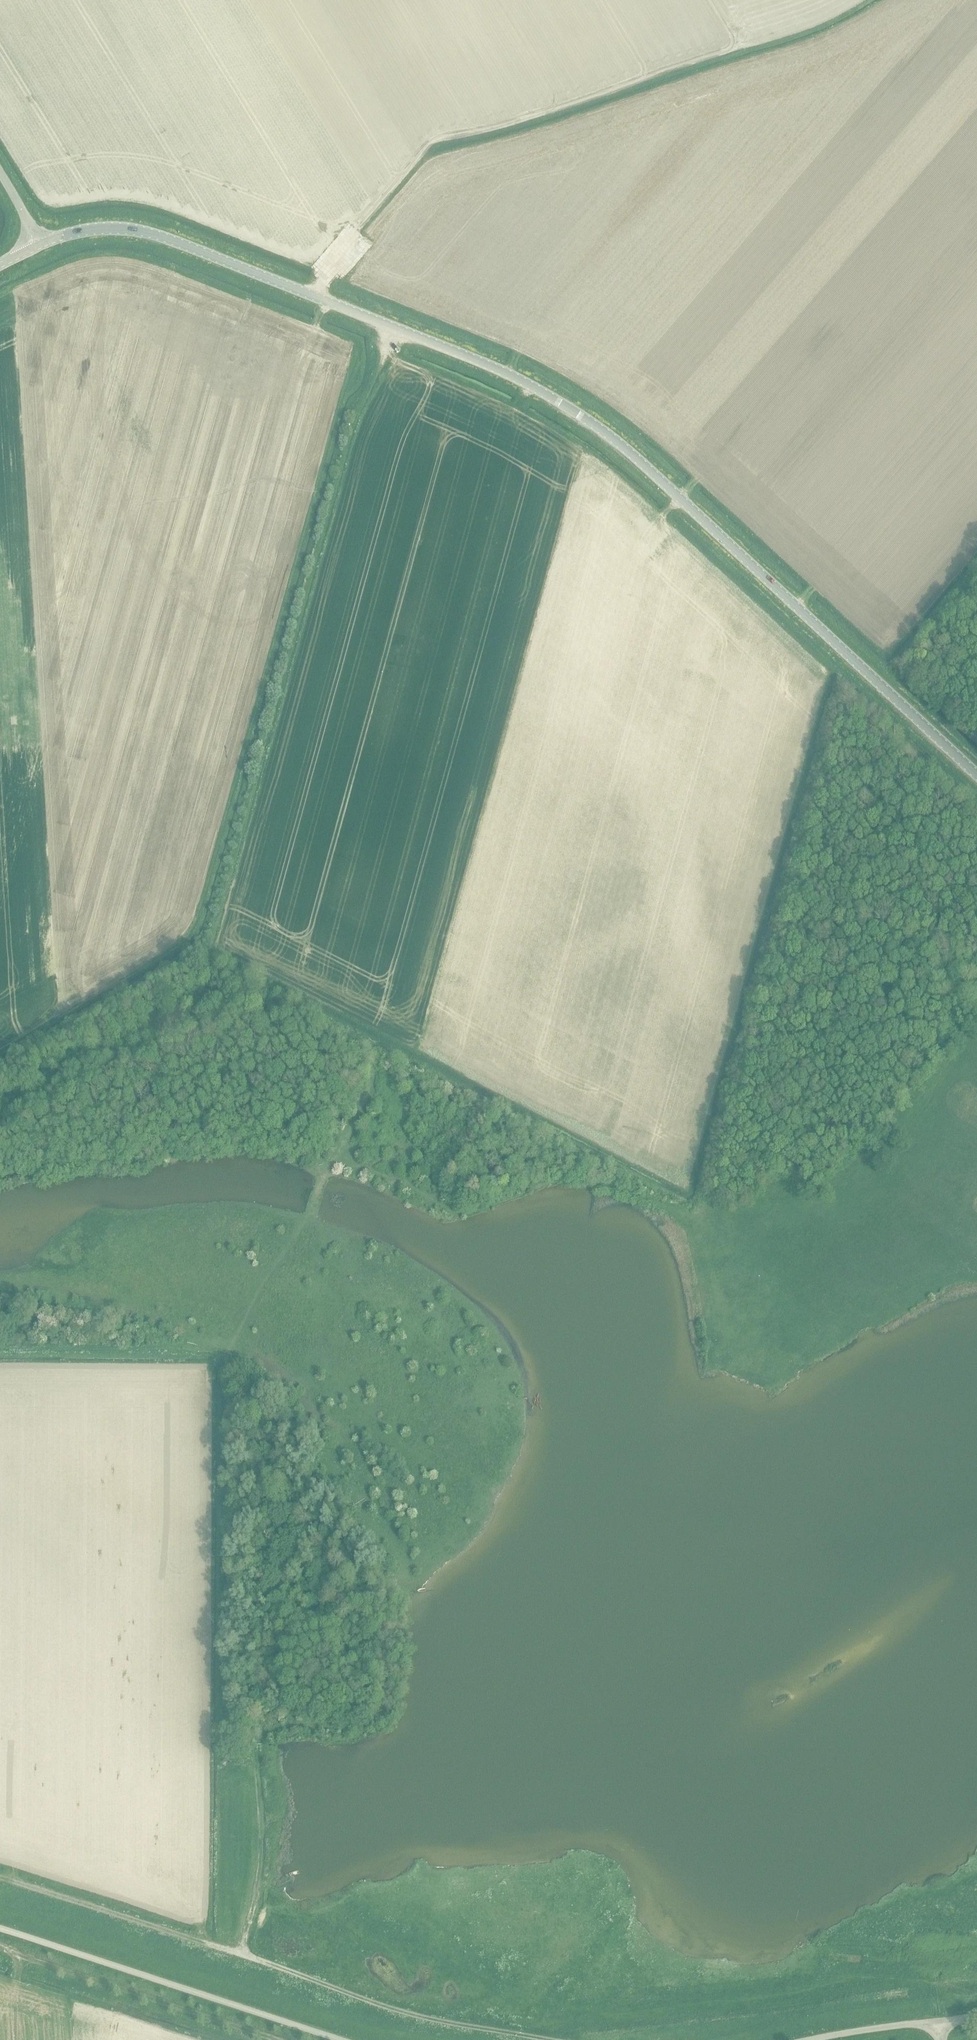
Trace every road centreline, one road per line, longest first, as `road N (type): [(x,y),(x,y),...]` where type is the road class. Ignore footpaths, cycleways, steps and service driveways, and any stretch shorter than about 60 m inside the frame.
road 1 (tertiary): [(976,773),(620,444),(540,391),(164,237),(106,228),(37,246)]
road 2 (track): [(0,1872),(242,1949),(376,2003),(556,2039)]
road 3 (unclassified): [(0,1927),(342,2039)]
road 4 (unclassified): [(807,2039),(938,2022)]

